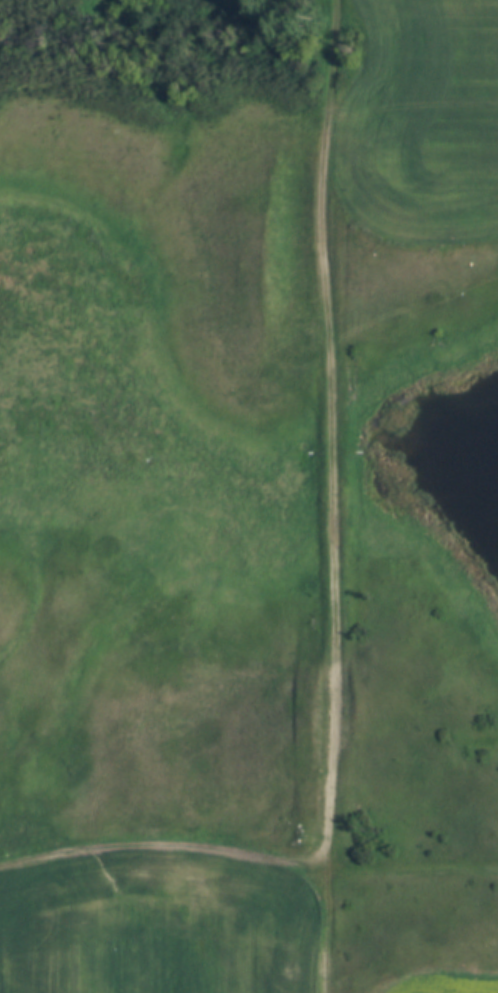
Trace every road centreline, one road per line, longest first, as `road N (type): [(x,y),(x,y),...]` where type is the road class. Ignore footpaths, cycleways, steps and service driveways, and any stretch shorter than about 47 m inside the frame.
road 1 (track): [(327,992),(335,634),(332,398),(318,222),(333,114),(372,44),(350,0)]
road 2 (track): [(497,880),(326,868)]
road 3 (track): [(323,154),(331,0)]

